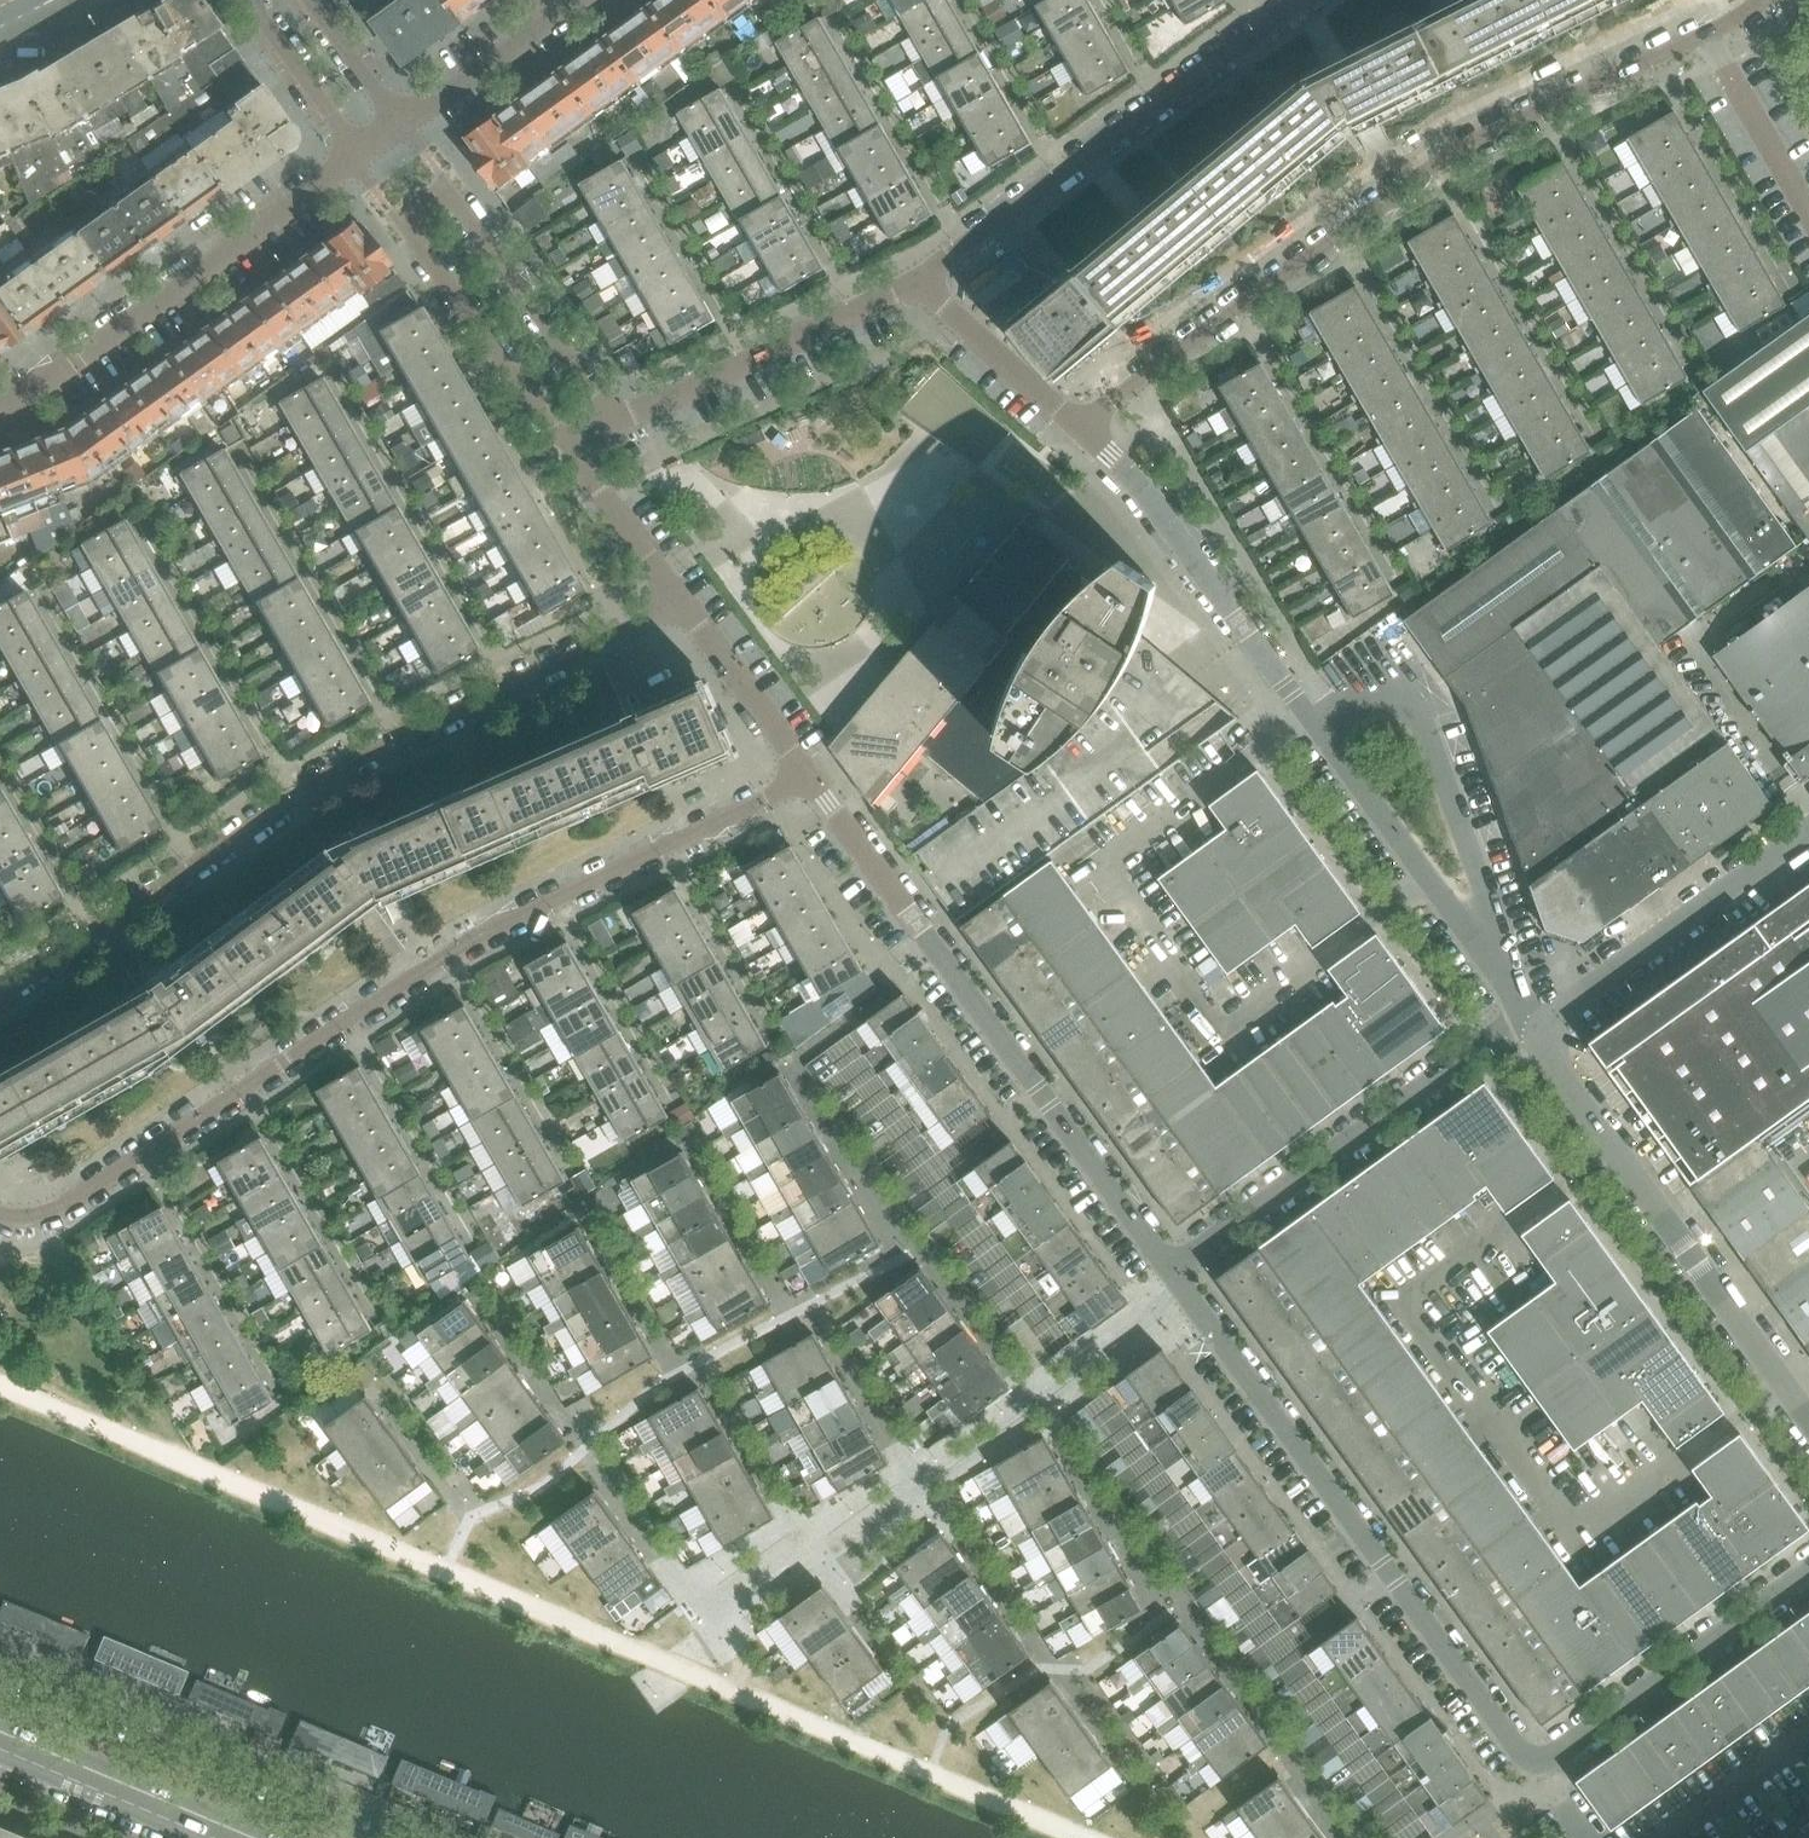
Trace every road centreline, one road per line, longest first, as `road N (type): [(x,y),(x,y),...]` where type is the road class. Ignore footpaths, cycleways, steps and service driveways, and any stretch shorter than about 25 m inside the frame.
road 1 (residential): [(1808,1571),(1559,1753),(1530,1760),(1169,1273)]
road 2 (residential): [(804,774),(478,937),(74,1205),(33,1221),(0,1218)]
road 3 (residential): [(1763,0),(1707,37),(1470,144),(1078,426)]
road 4 (residential): [(0,987),(346,762),(682,602)]
road 5 (residential): [(613,420),(446,188),(401,219),(572,450)]
road 6 (residential): [(1169,1273),(804,774)]
road 7 (residential): [(449,1837),(0,1651)]
road 8 (residential): [(1808,1422),(1549,1055),(1540,1025)]
road 9 (residential): [(918,279),(1305,0)]
road 10 (residential): [(1169,1273),(1479,1047),(1540,1025)]
road 11 (residential): [(0,398),(74,360),(356,157)]
road 12 (residential): [(1316,729),(1113,456),(1078,426)]
road 13 (residential): [(1461,933),(1483,900),(1431,743),(1388,676),(1316,729)]
road 14 (residential): [(613,420),(918,279)]
road 15 (residential): [(1540,1025),(1808,828)]
road 16 (residential): [(241,1837),(0,1737)]
road 17 (residential): [(1461,933),(1316,729)]
road 18 (residential): [(578,0),(400,126)]
road 19 (residential): [(1078,426),(918,279)]
road 20 (residential): [(804,774),(682,602)]
road 21 (residential): [(244,0),(356,157)]
road 22 (residential): [(682,602),(572,450)]
road 23 (residential): [(400,126),(307,0)]
road 24 (residential): [(1540,1025),(1461,933)]

